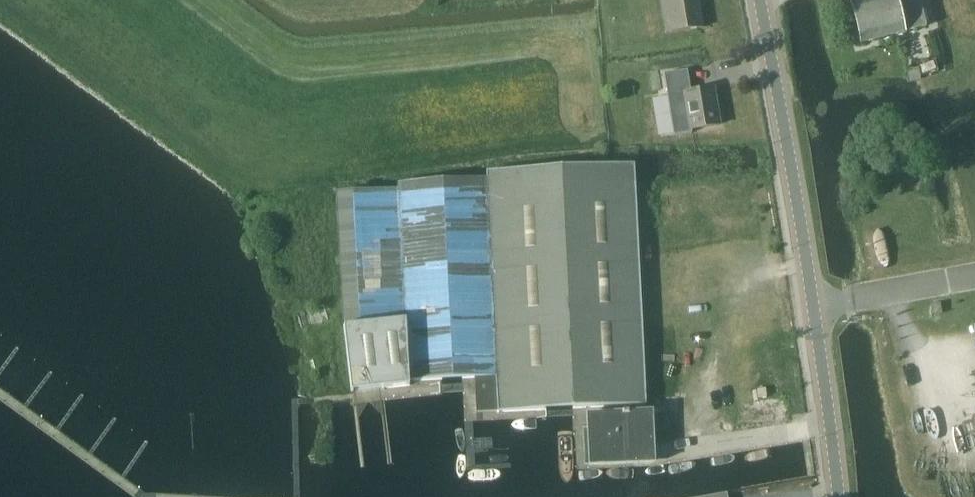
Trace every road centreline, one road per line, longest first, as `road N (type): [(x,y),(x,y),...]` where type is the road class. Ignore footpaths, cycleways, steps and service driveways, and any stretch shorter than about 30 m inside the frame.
road 1 (tertiary): [(840,496),(761,0)]

